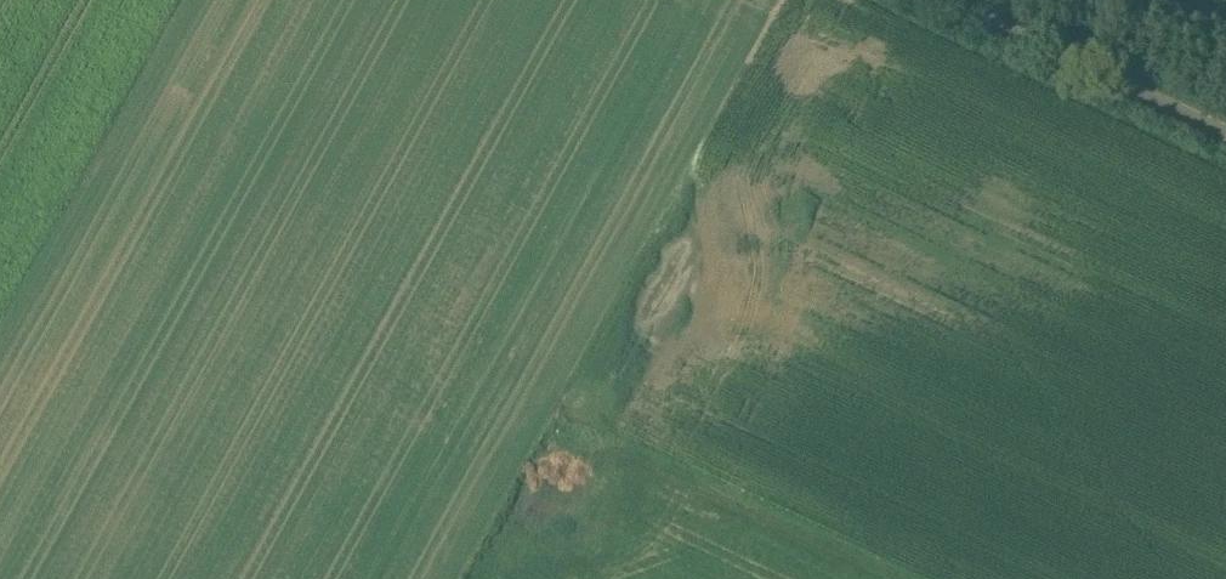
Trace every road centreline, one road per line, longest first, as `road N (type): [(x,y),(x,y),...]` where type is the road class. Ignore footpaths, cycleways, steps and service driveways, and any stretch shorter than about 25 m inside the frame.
road 1 (unclassified): [(1225,137),(937,0)]

